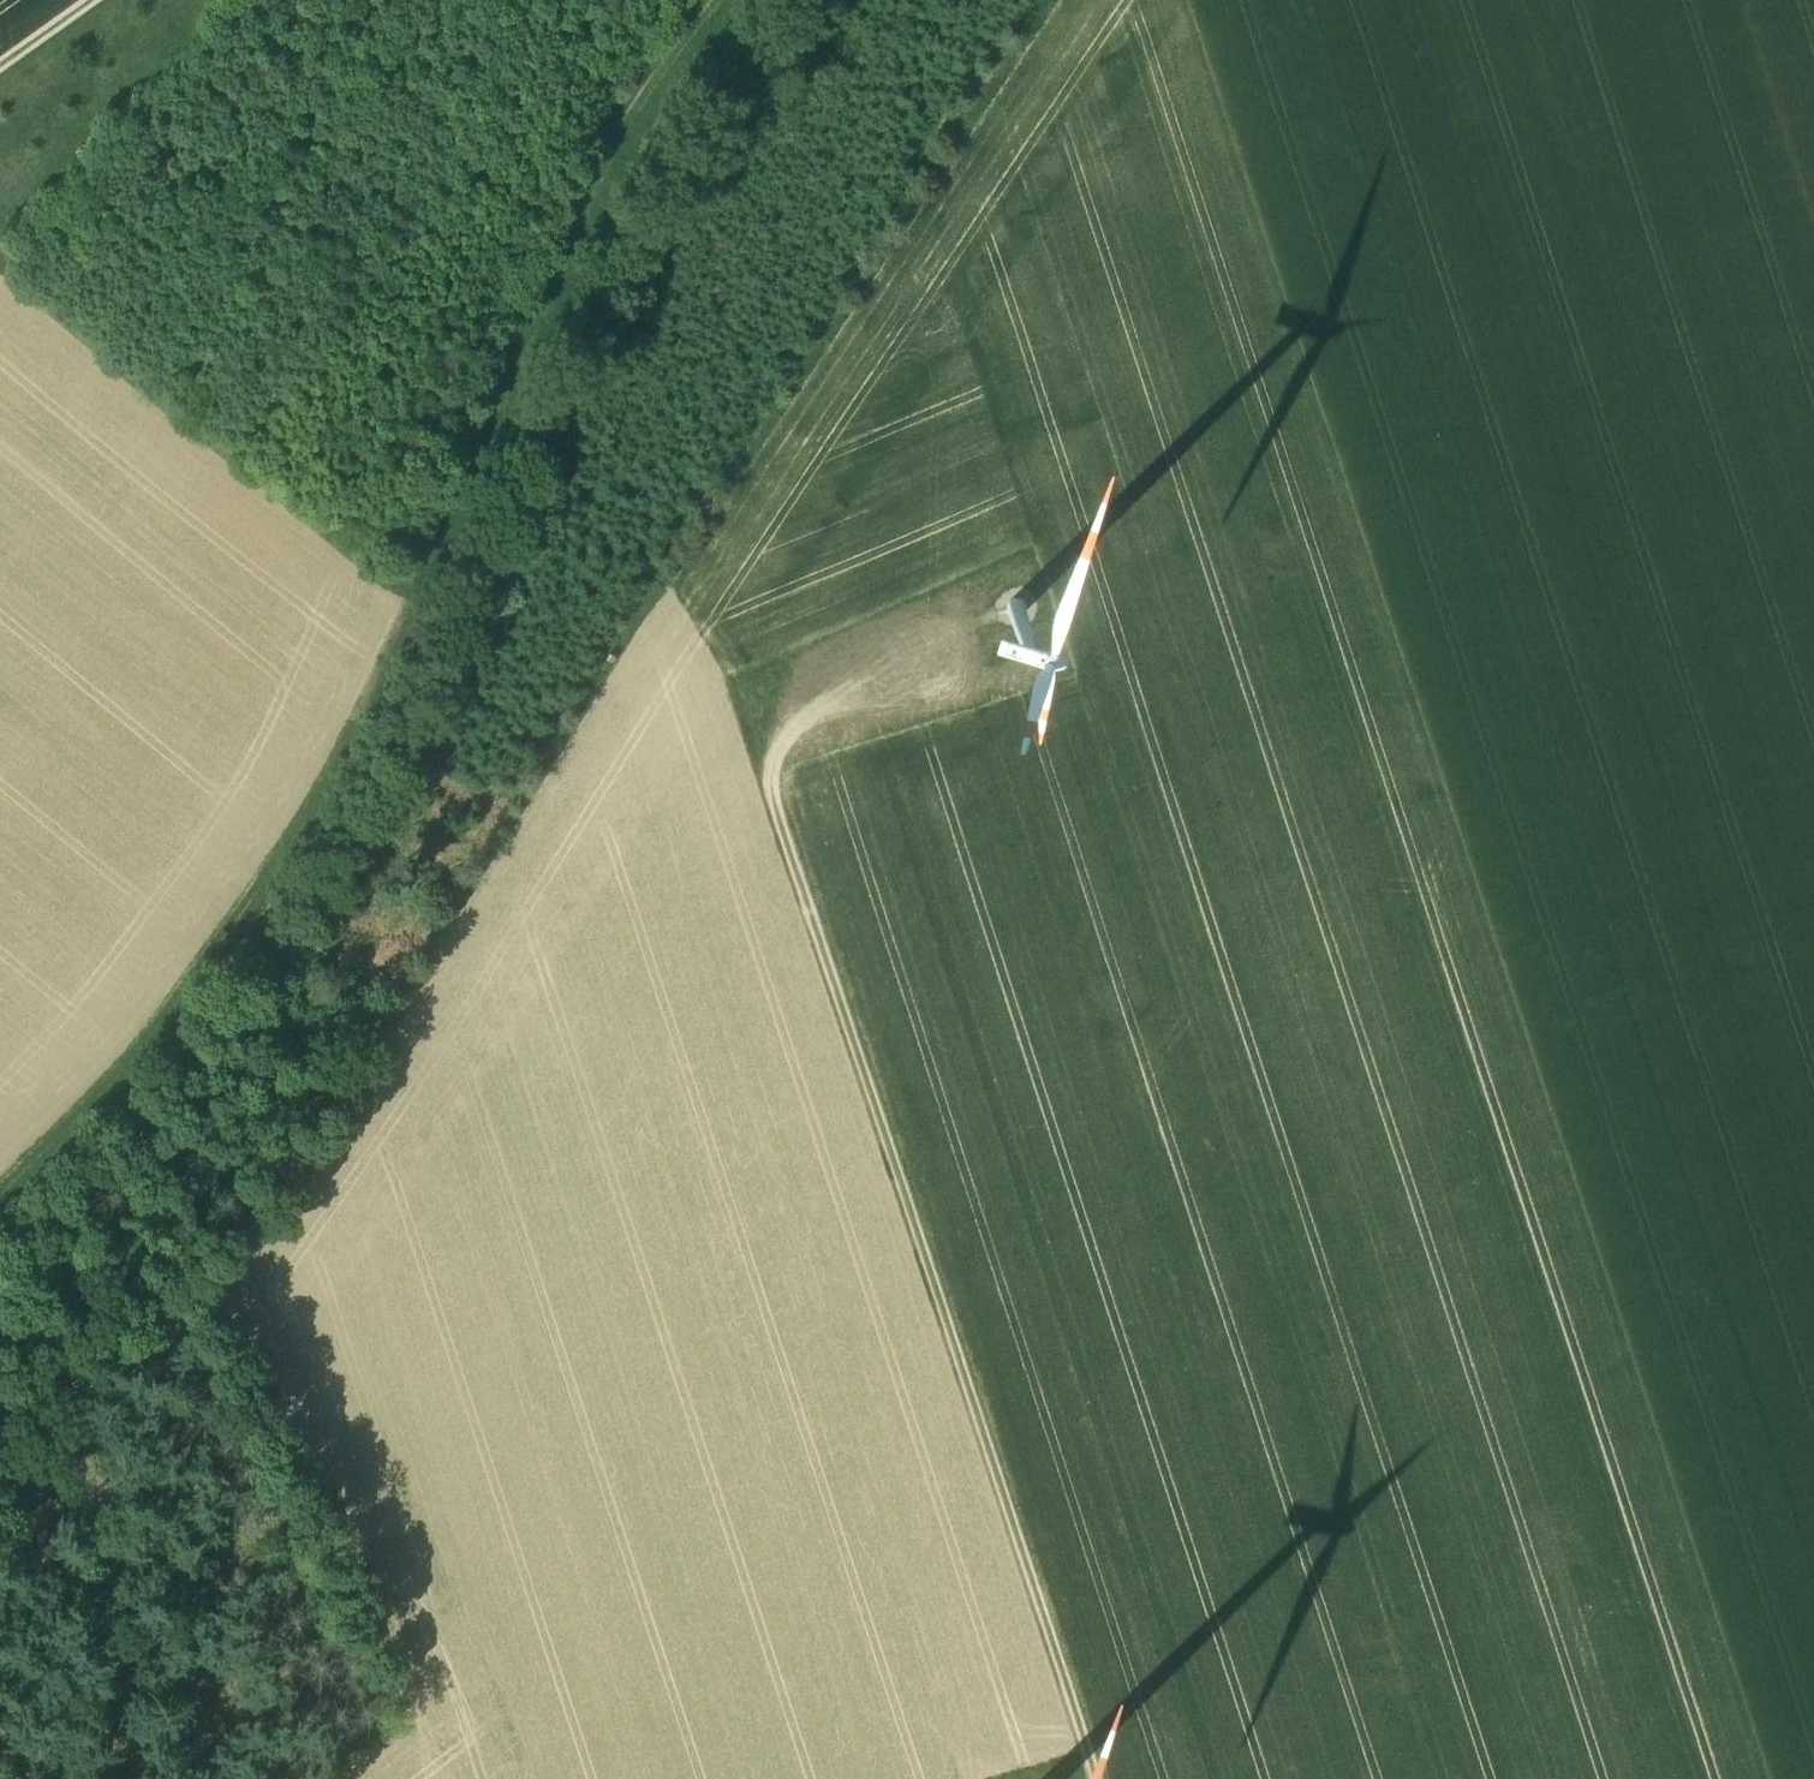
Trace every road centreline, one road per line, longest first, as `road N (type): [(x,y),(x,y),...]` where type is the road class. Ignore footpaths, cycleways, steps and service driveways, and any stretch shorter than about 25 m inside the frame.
road 1 (track): [(1788,1778),(1212,0)]
road 2 (track): [(755,0),(661,140),(367,813),(0,1243)]
road 3 (track): [(1106,1778),(771,778)]
road 4 (track): [(0,93),(129,0)]

